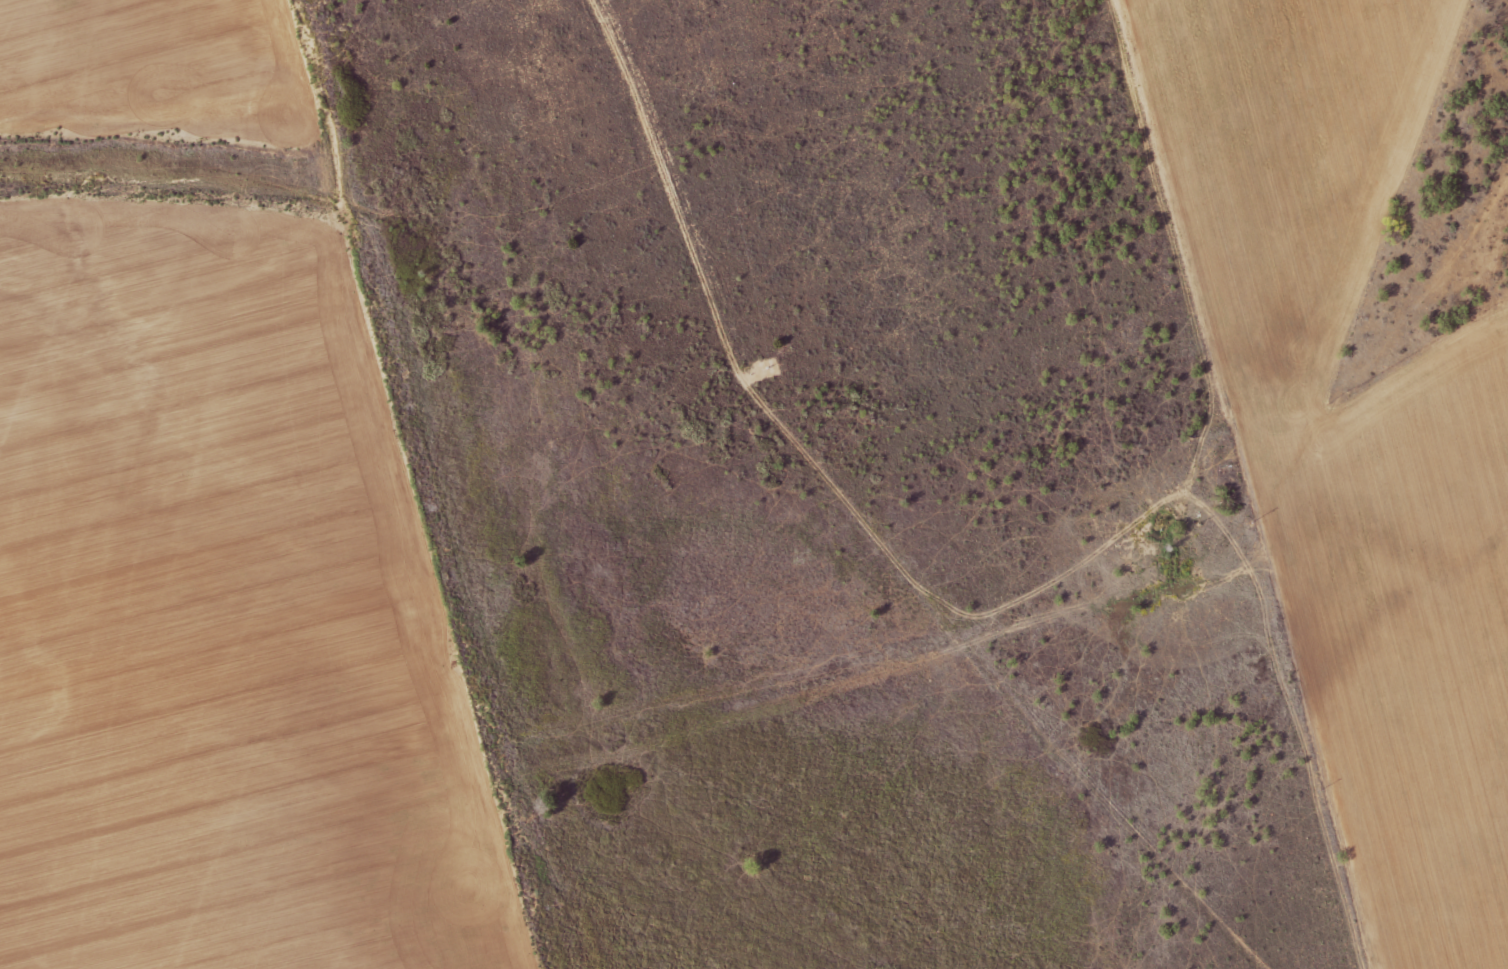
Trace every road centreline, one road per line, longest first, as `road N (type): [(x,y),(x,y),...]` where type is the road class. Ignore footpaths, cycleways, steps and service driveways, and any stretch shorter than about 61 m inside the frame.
road 1 (track): [(1127,0),(1236,392)]

